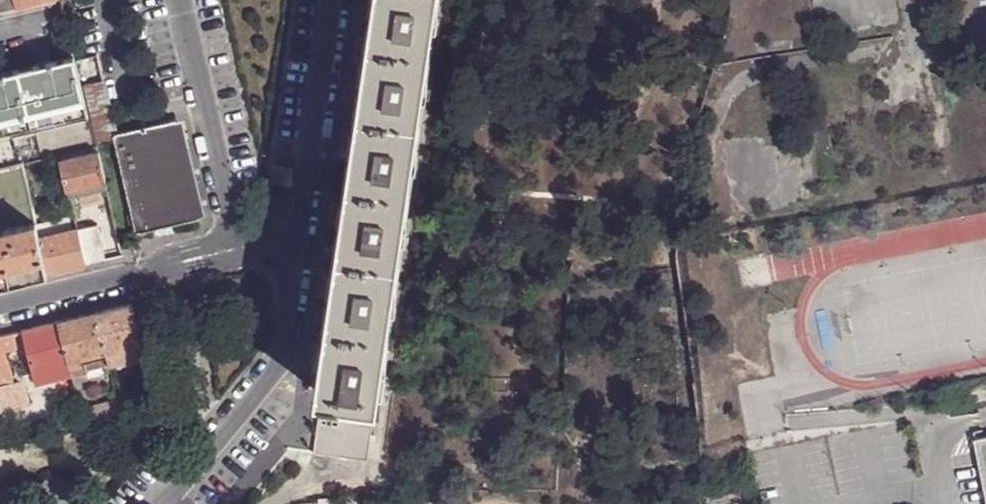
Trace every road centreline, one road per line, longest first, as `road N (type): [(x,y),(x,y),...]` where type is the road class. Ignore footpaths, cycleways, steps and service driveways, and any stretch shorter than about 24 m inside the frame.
road 1 (residential): [(143,275),(0,310)]

